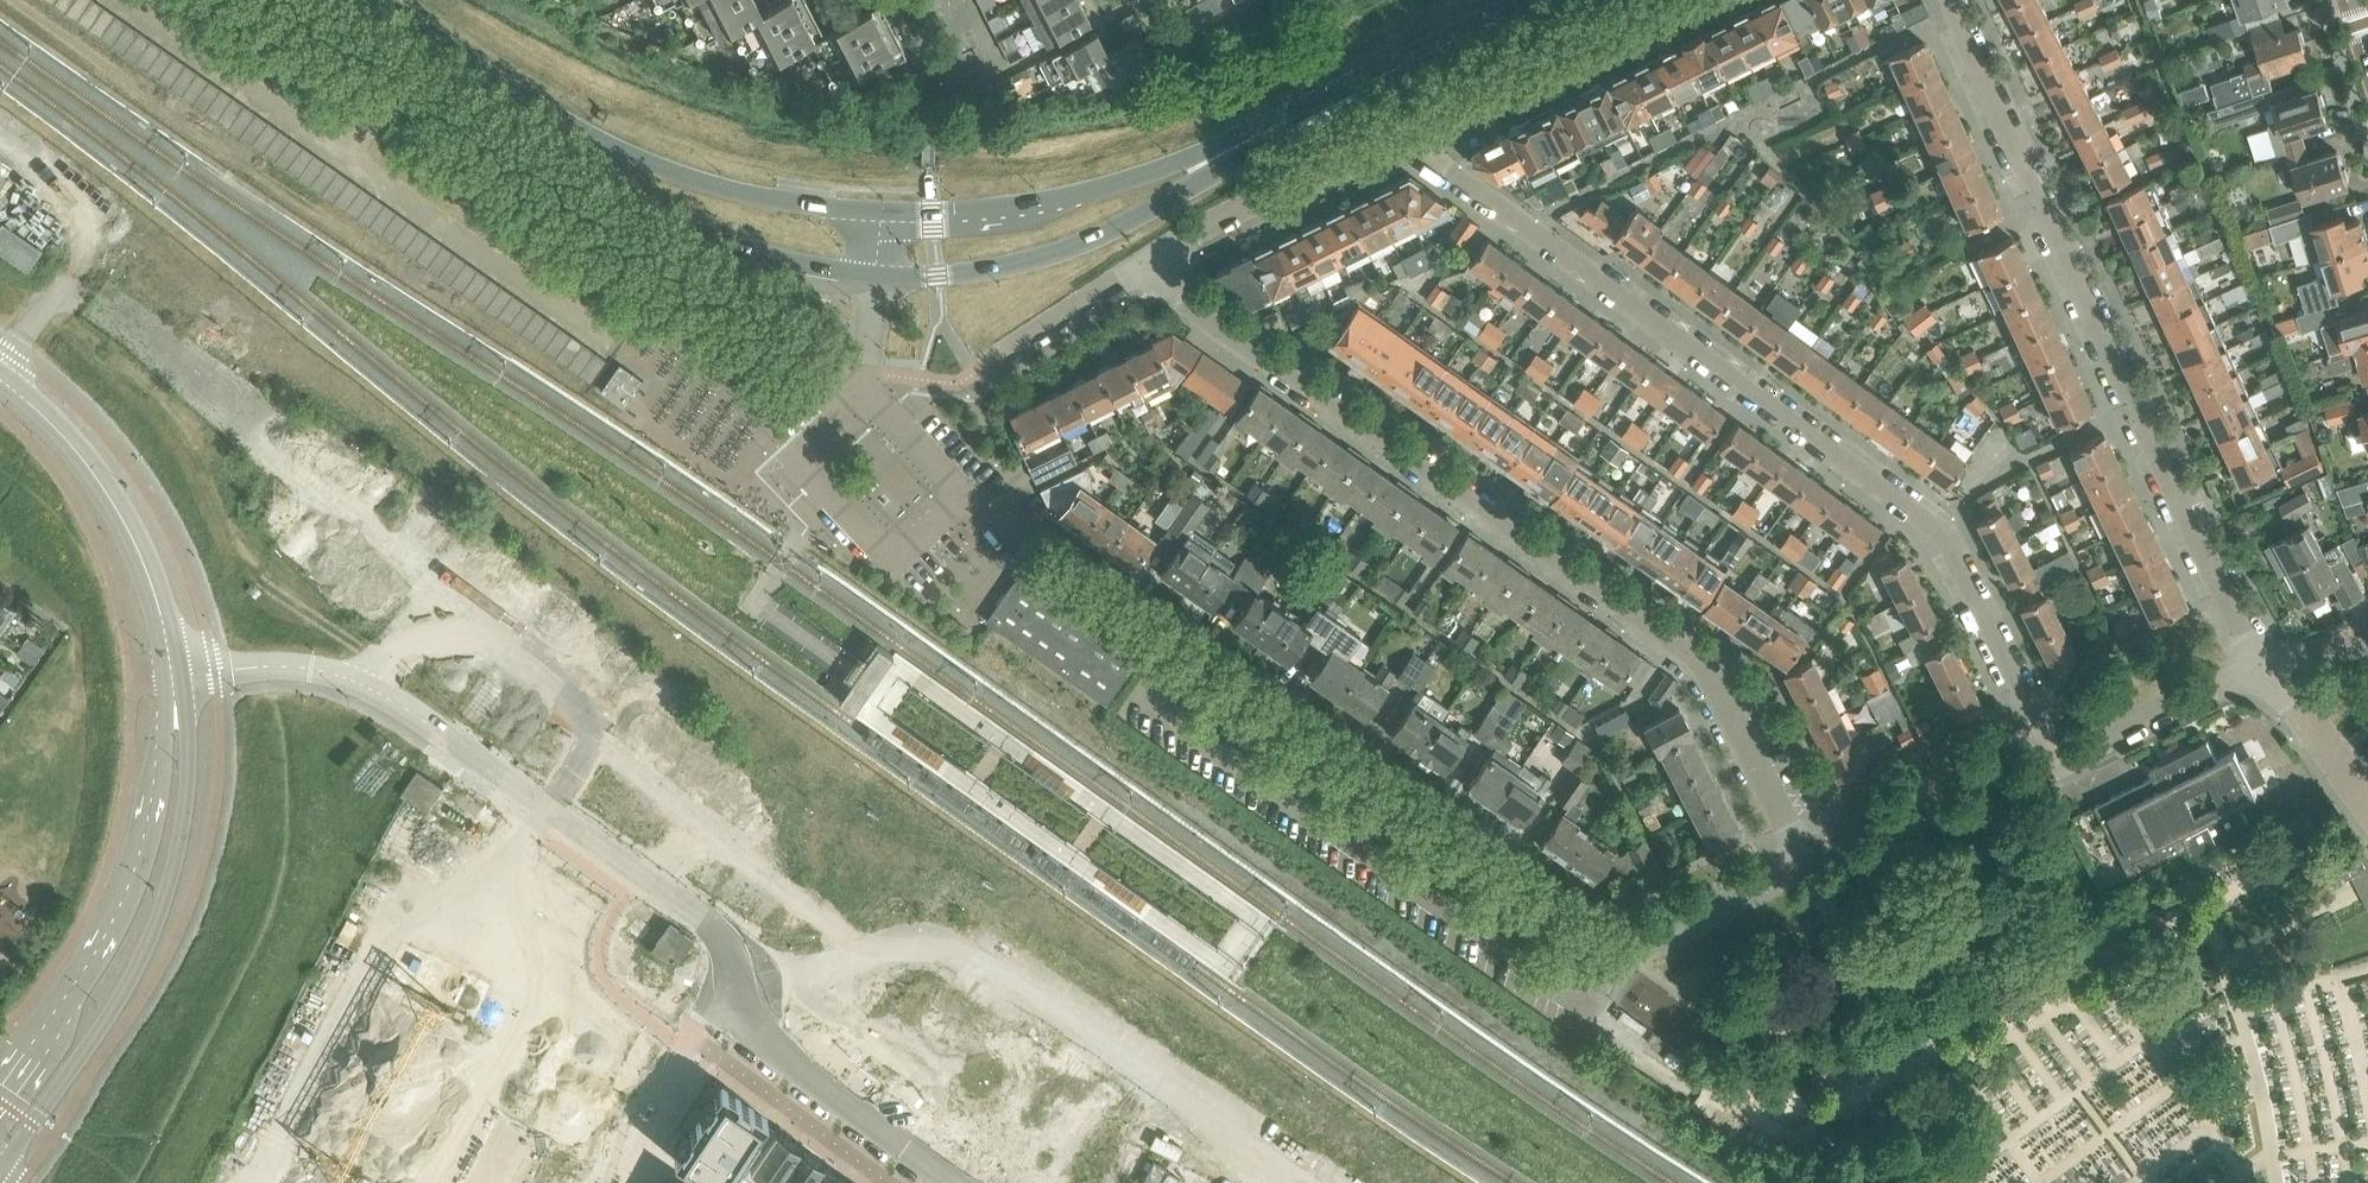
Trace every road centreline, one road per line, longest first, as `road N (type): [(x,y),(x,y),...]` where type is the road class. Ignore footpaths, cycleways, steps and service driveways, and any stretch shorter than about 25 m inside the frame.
road 1 (residential): [(1609,970),(1040,570),(865,394)]
road 2 (residential): [(1139,263),(1712,670),(1800,852)]
road 3 (residential): [(2044,729),(1940,533),(1397,133)]
road 4 (residential): [(1947,0),(2266,663)]
road 5 (residential): [(865,394),(824,380),(275,0)]
road 6 (residential): [(735,977),(923,942),(975,954),(1317,1182)]
road 7 (secondary): [(0,1175),(123,992),(167,893),(189,774),(187,701),(172,671)]
road 8 (secondary): [(172,671),(152,803),(128,891),(57,1027),(0,1105)]
road 9 (residential): [(277,1182),(441,847),(502,776)]
road 10 (secondary): [(1203,165),(1543,0)]
road 11 (residential): [(502,776),(454,739),(331,677),(172,671)]
road 12 (secondary): [(0,371),(67,433),(109,491),(151,583),(172,671)]
road 13 (secondary): [(879,276),(938,277),(1087,245),(1159,209),(1203,165)]
road 14 (secondary): [(563,137),(627,189),(711,238),(879,276)]
road 15 (secondary): [(881,215),(789,204),(563,137)]
road 16 (secondary): [(1203,165),(990,215),(881,215)]
road 17 (residential): [(735,977),(724,944),(702,920),(502,776)]
road 18 (residential): [(956,1182),(769,1046),(744,1011),(735,977)]
road 19 (residential): [(1661,0),(1397,133)]
road 20 (residential): [(1397,133),(1139,263)]
road 21 (residential): [(2044,729),(2060,763),(2266,663)]
road 22 (secondary): [(371,0),(563,137)]
road 23 (residential): [(1609,970),(1627,946),(1800,852)]
road 24 (residential): [(671,1070),(594,1094),(543,1182)]
road 25 (residential): [(2266,663),(2367,808)]
road 26 (residential): [(1139,263),(1003,355)]
road 27 (residential): [(620,1182),(659,1120),(671,1070)]

